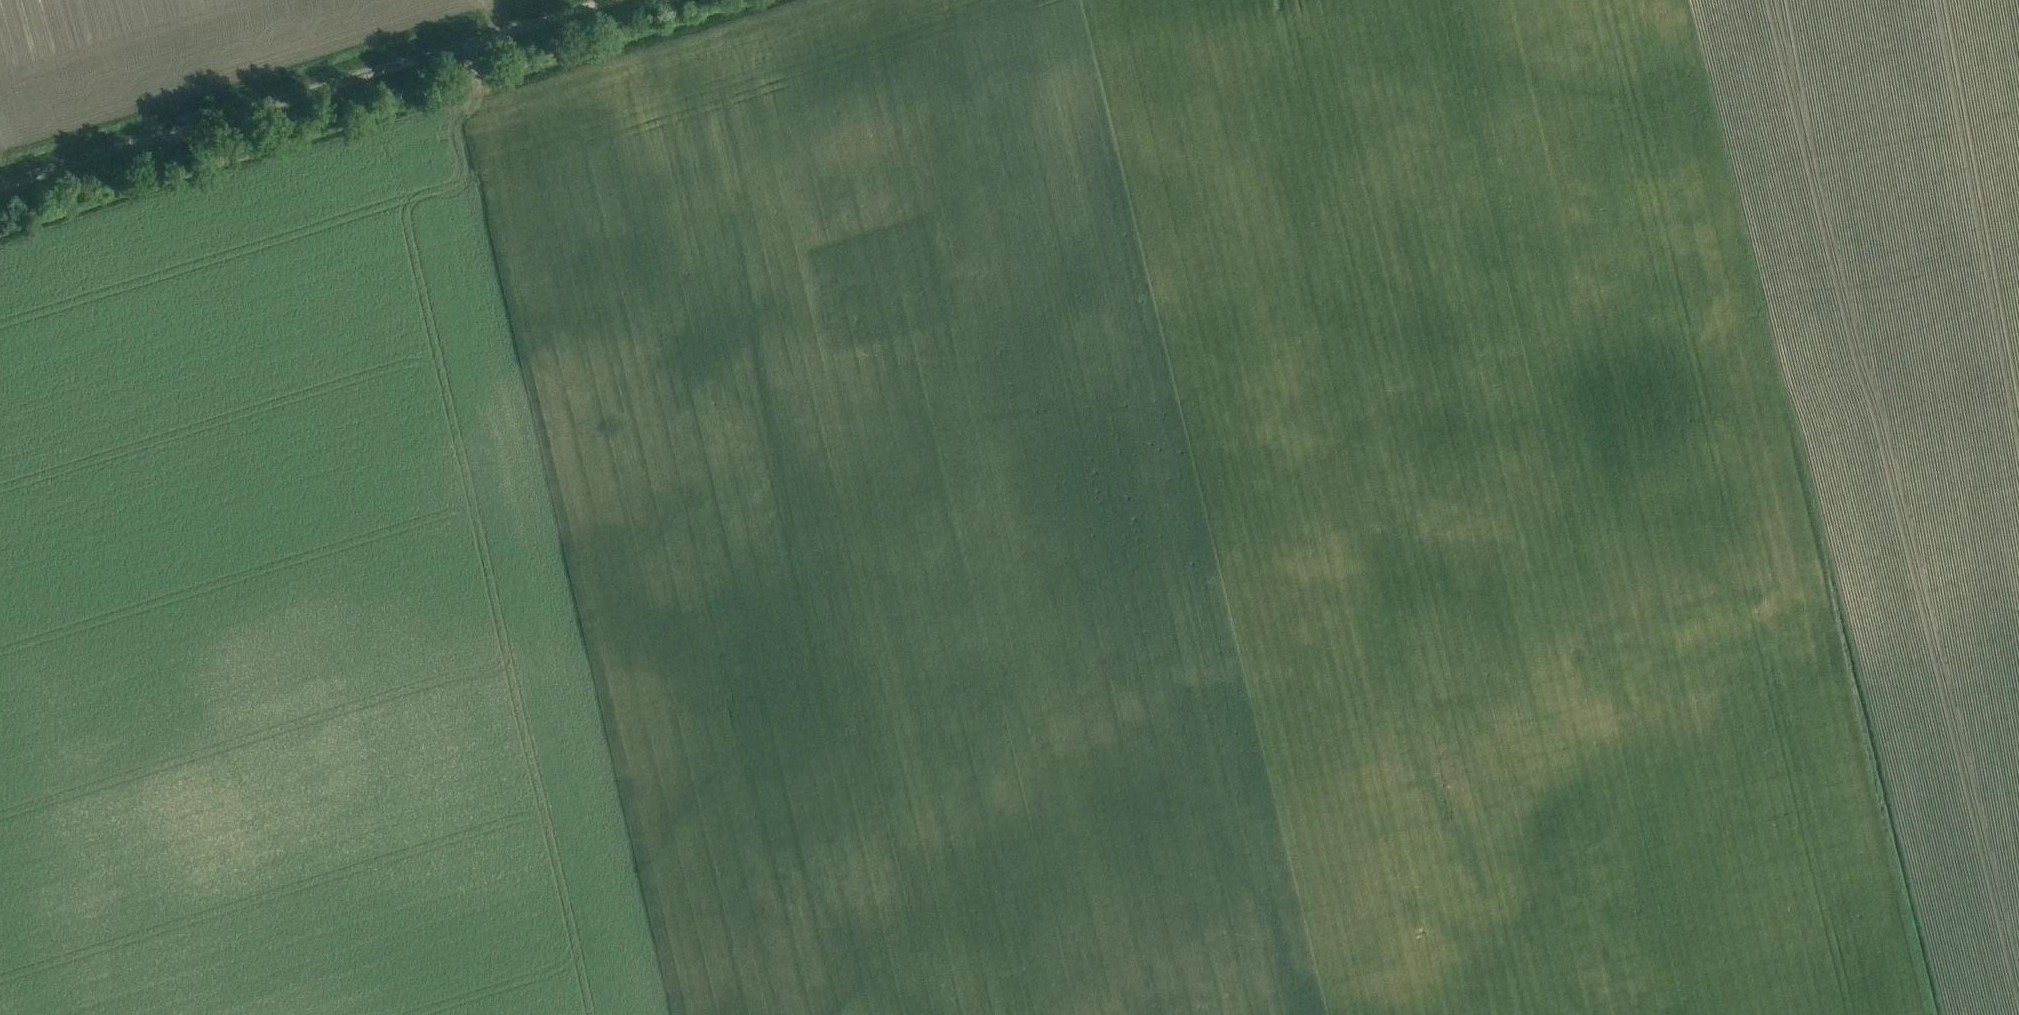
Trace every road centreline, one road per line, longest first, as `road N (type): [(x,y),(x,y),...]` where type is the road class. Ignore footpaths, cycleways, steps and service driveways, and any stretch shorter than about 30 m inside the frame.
road 1 (track): [(610,0),(0,189)]

